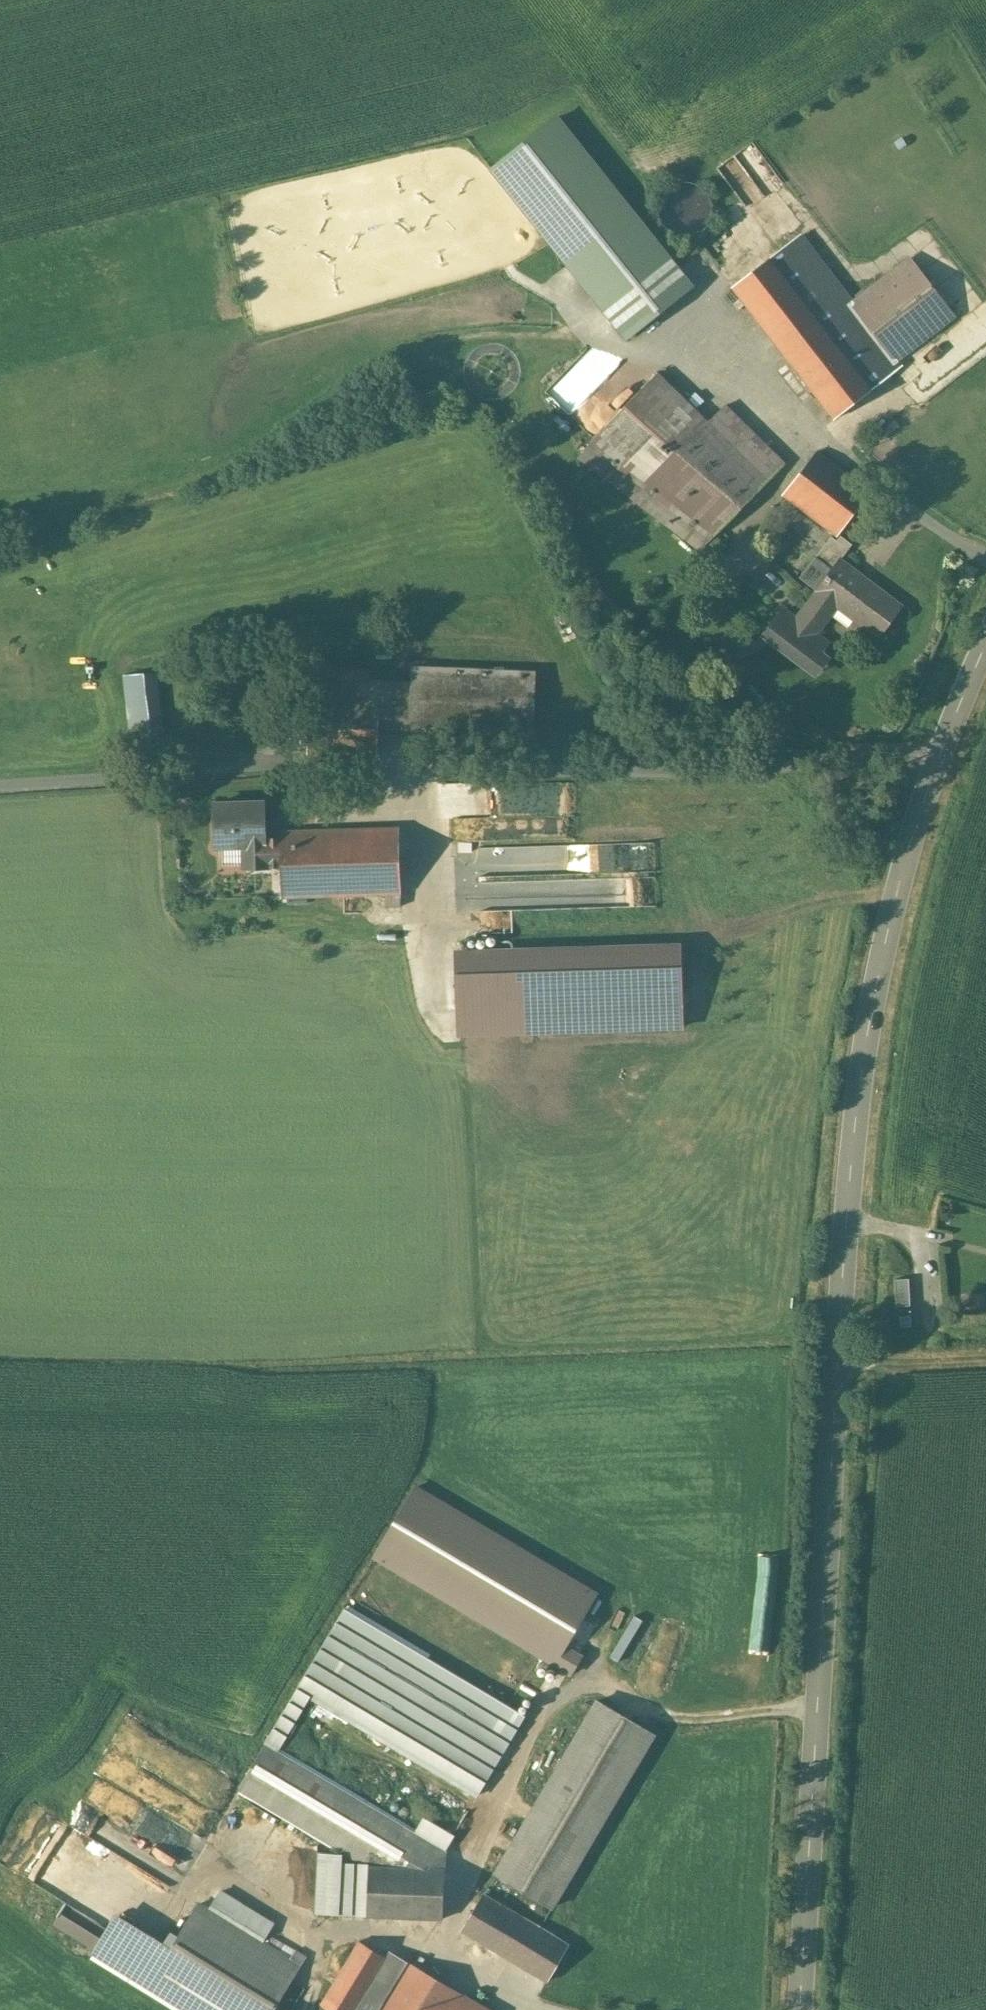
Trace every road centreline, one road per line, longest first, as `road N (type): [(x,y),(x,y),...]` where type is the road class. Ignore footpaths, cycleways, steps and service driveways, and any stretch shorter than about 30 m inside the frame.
road 1 (tertiary): [(985,643),(915,828),(862,1068),(800,2009)]
road 2 (track): [(941,753),(869,748),(782,764),(576,771),(271,764),(0,783)]
road 3 (track): [(0,524),(113,500),(236,459),(387,357),(454,336)]

